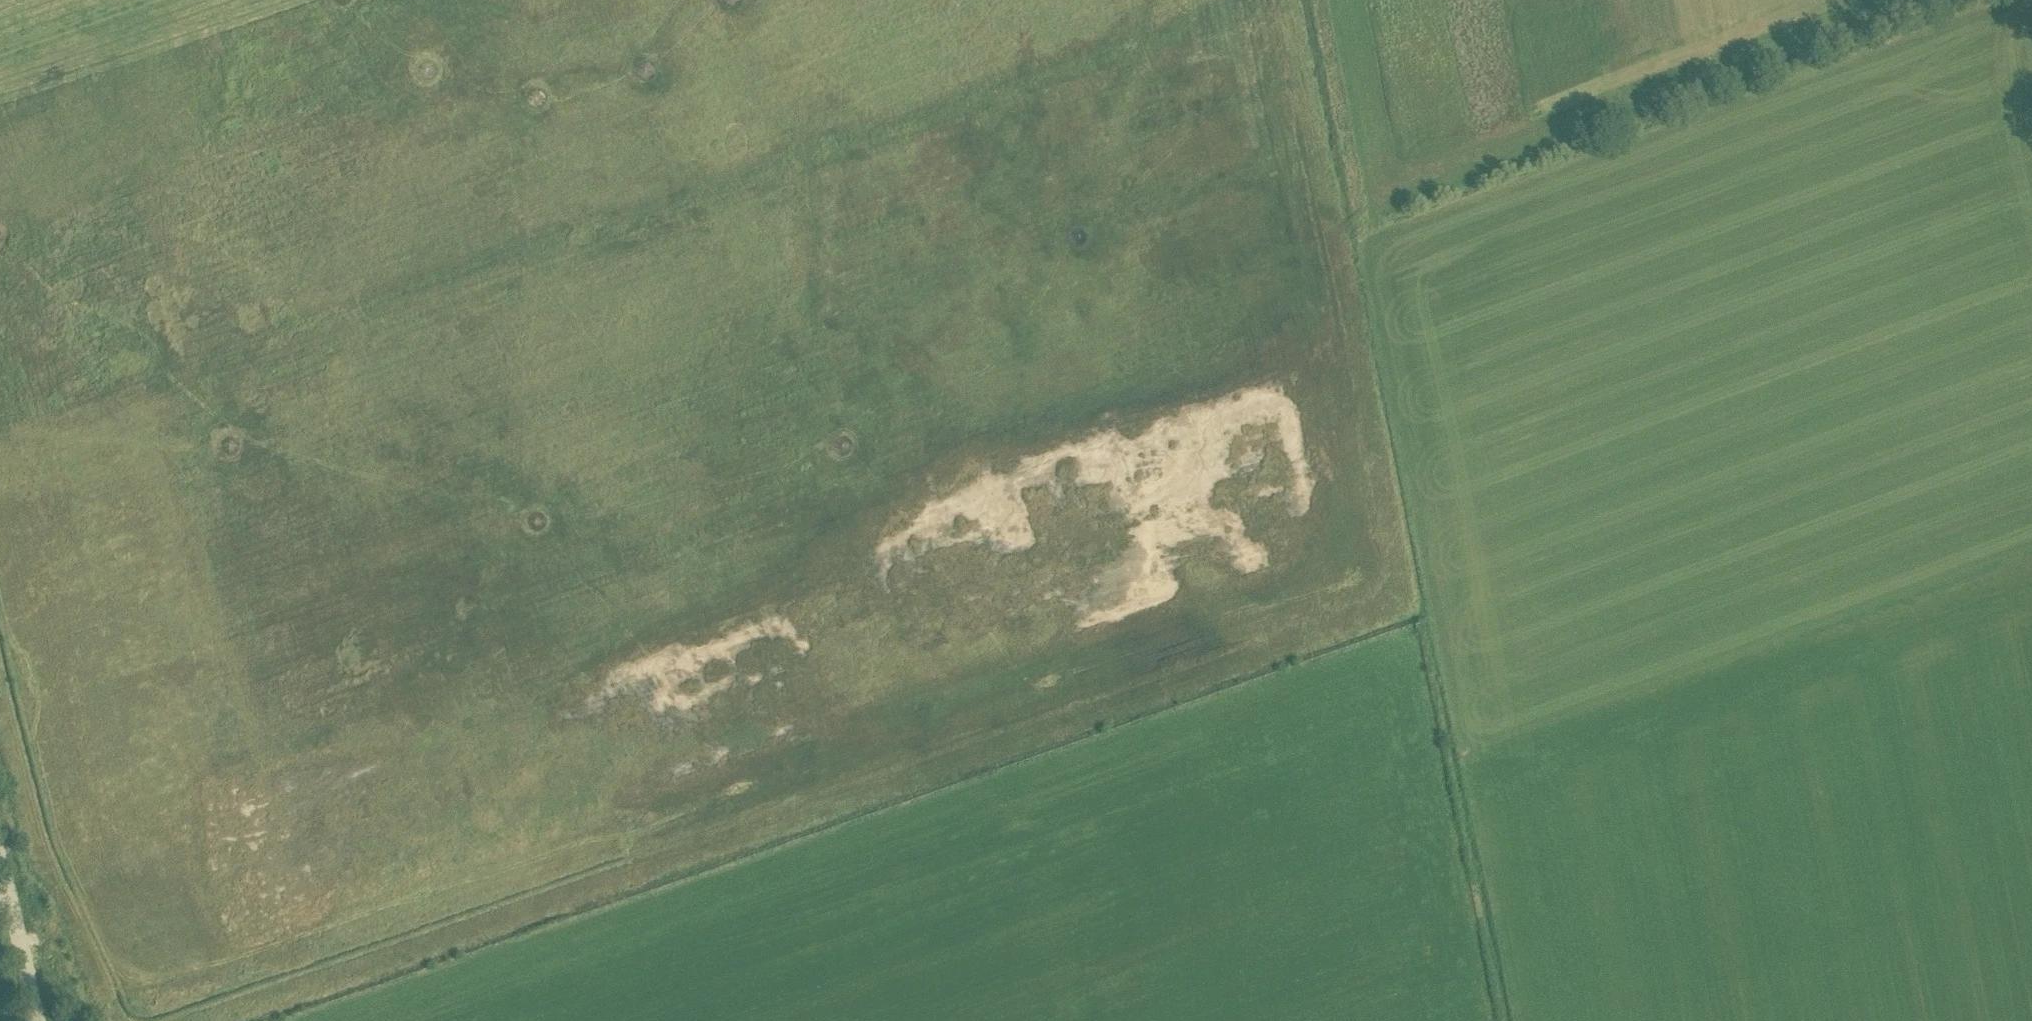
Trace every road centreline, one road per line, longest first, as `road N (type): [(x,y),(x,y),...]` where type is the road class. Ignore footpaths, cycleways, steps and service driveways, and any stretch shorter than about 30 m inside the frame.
road 1 (unclassified): [(40,1020),(0,863)]
road 2 (track): [(0,51),(148,0)]

